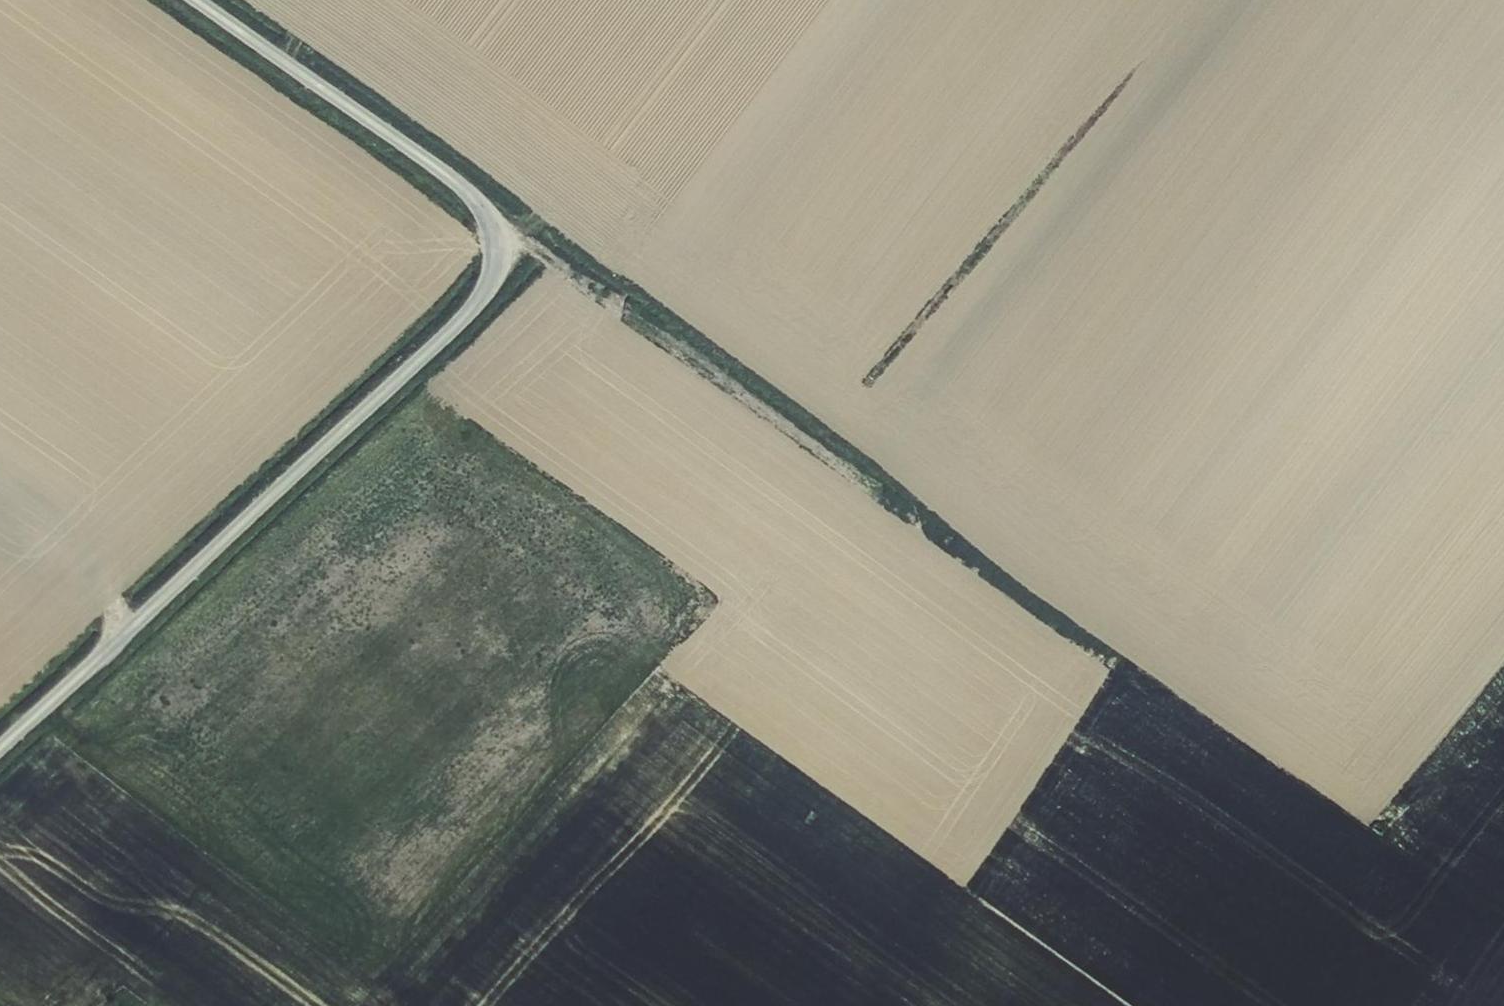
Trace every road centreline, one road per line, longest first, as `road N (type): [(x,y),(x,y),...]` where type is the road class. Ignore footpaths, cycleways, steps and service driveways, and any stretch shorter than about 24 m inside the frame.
road 1 (unclassified): [(0,747),(474,304),(491,274),(490,220),(458,181),(197,0)]

